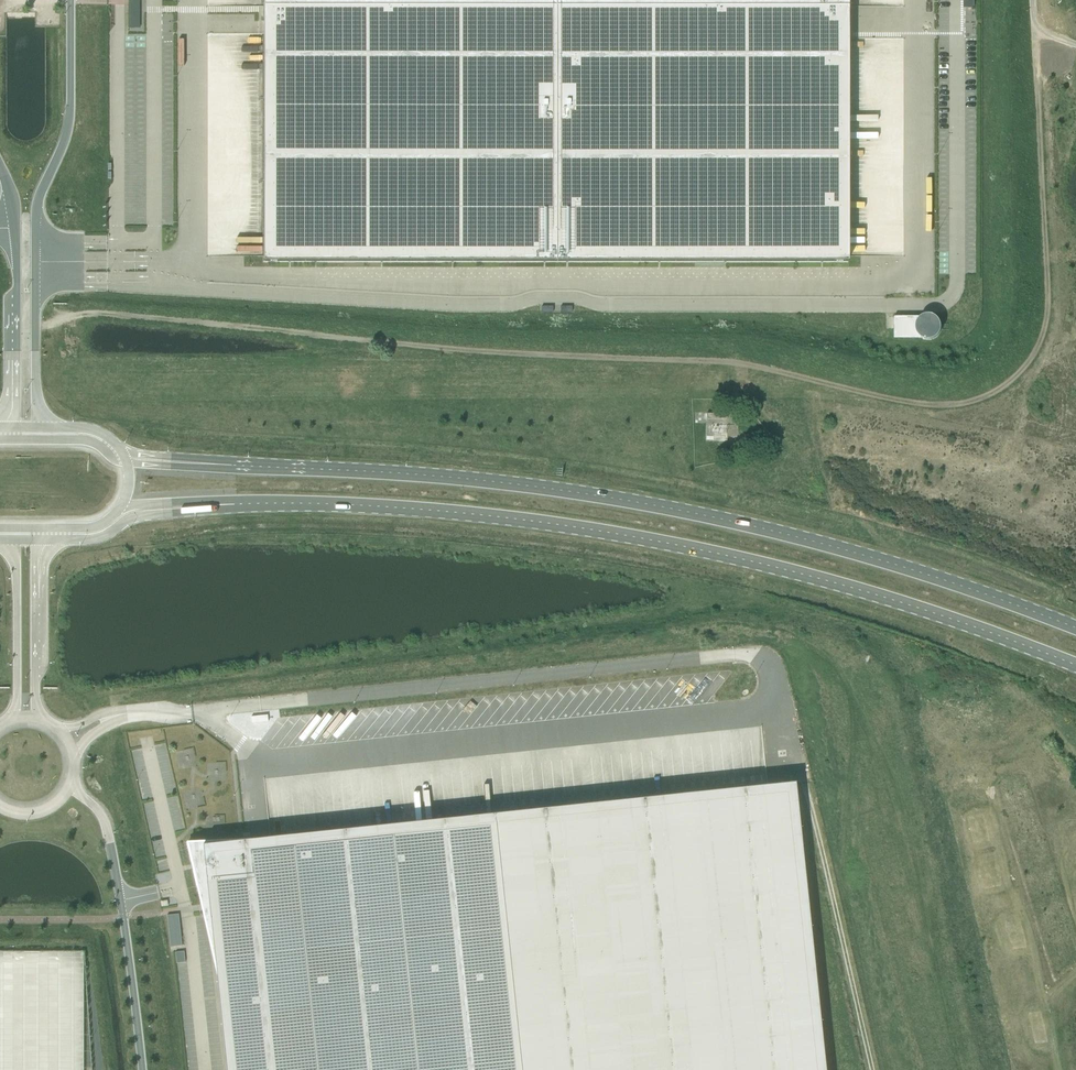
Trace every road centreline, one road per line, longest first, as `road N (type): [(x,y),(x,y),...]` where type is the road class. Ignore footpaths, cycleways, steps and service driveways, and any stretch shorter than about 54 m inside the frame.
road 1 (track): [(1034,30),(1043,330),(1015,377),(964,404),(895,401),(734,362),(473,354),(93,313),(37,326)]
road 2 (primary): [(190,509),(426,513),(659,544),(908,606),(1075,668)]
road 3 (primary): [(1075,631),(824,545),(661,509),(528,489),(192,464)]
road 4 (track): [(1075,755),(1027,708),(1006,703),(960,715),(933,705),(881,631),(755,599),(674,606)]
road 5 (unclassified): [(38,428),(36,206),(70,120),(71,0)]
road 6 (unclassified): [(142,1069),(106,827),(71,789)]
road 7 (unclassified): [(0,168),(15,231),(10,428)]
road 8 (unclassified): [(15,540),(18,718)]
road 9 (primary): [(52,539),(99,537),(133,518),(190,509)]
road 10 (unclassified): [(36,718),(39,587)]
road 11 (primary): [(126,464),(82,439),(9,440)]

